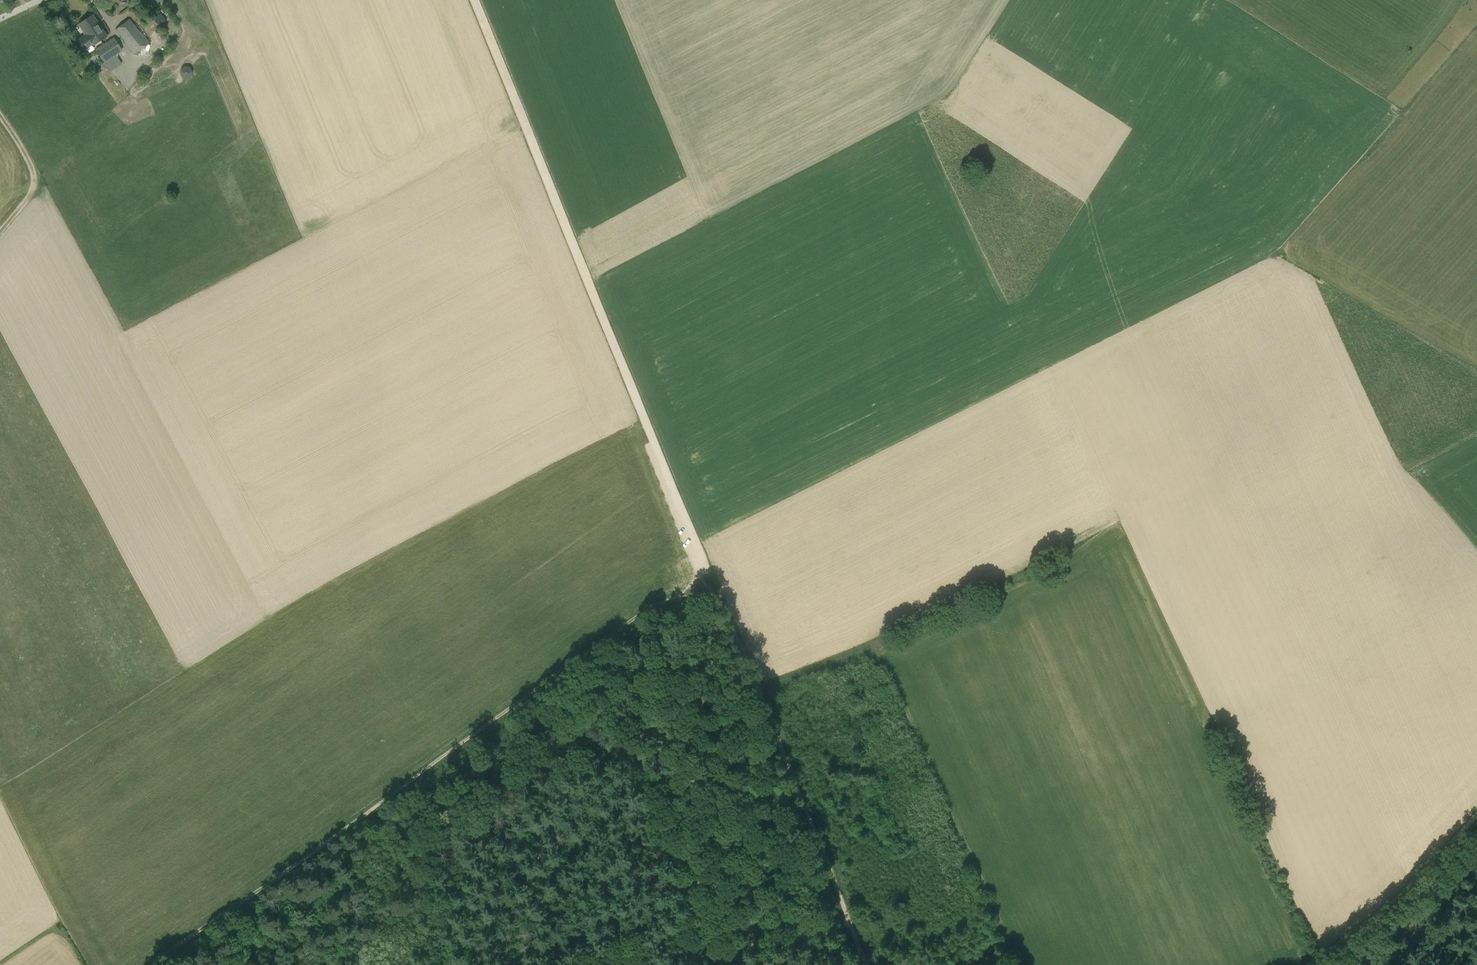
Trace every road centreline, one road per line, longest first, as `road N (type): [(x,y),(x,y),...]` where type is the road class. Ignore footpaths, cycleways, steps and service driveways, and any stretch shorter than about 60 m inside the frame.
road 1 (track): [(871,964),(475,0)]
road 2 (track): [(1316,964),(1393,903),(1476,817)]
road 3 (track): [(0,229),(35,183),(0,113)]

